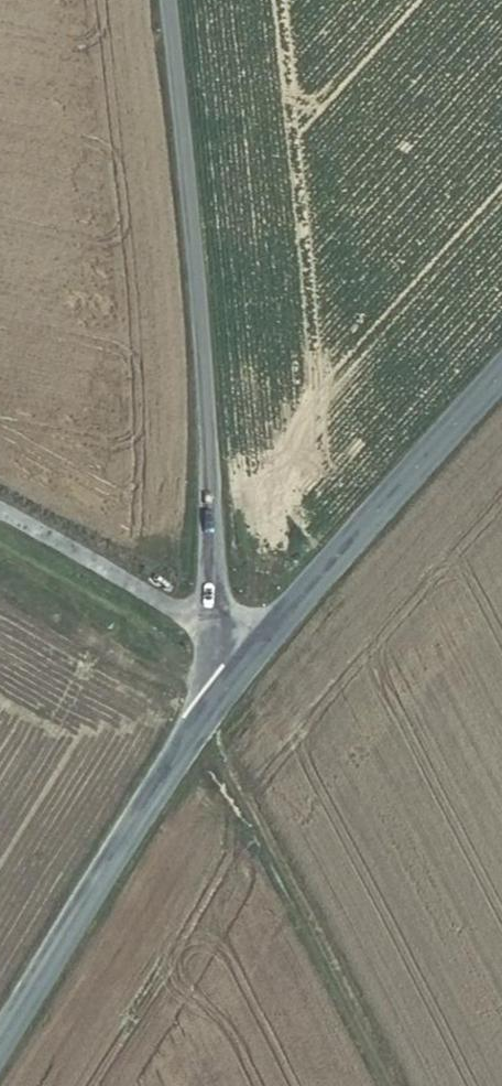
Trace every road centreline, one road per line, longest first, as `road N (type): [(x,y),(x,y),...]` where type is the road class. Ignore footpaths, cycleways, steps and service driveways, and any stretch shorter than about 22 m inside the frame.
road 1 (unclassified): [(164,0),(204,389),(212,633),(222,692)]
road 2 (track): [(388,1085),(227,765),(222,692)]
road 3 (tertiary): [(222,692),(0,1050)]
road 4 (tertiary): [(501,379),(222,692)]

